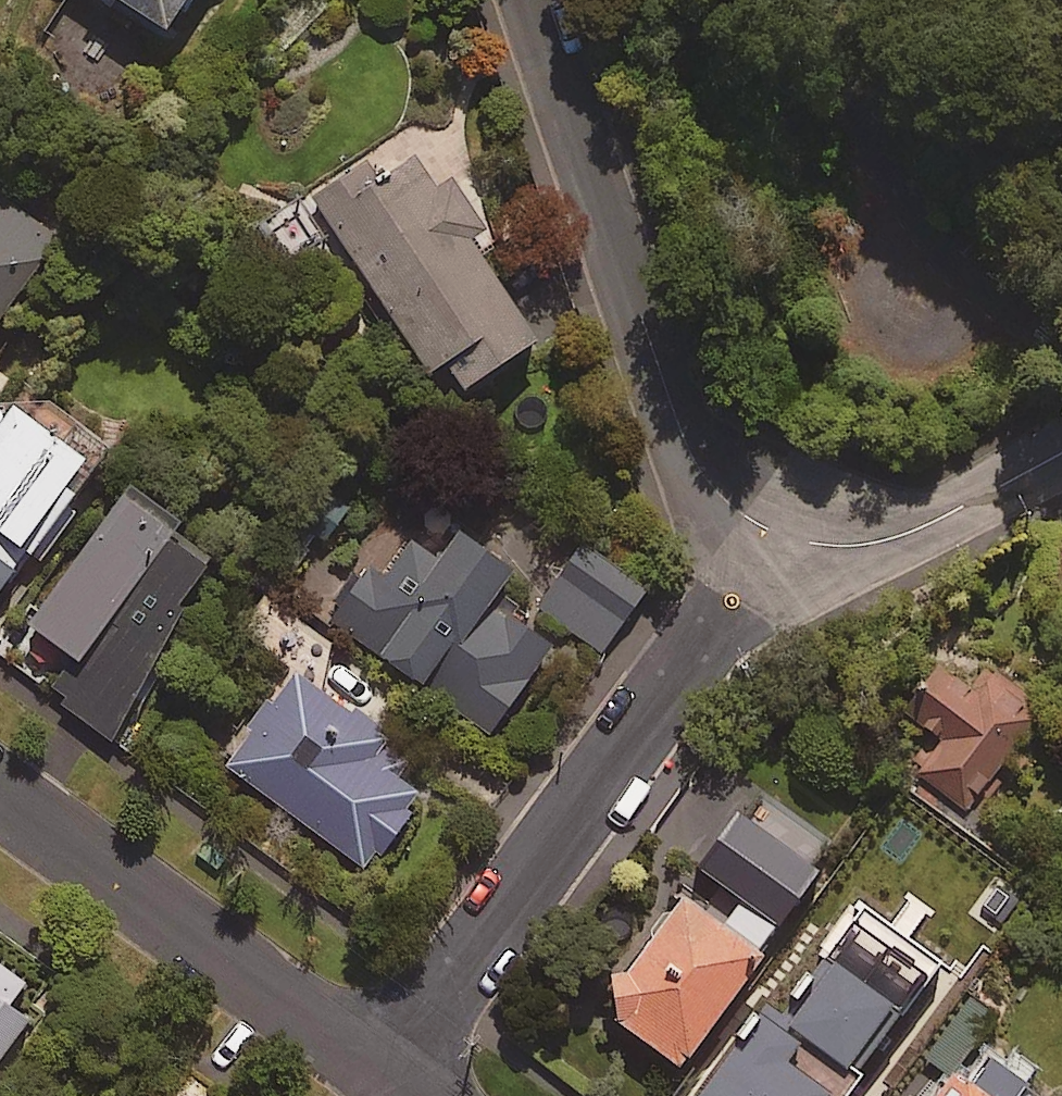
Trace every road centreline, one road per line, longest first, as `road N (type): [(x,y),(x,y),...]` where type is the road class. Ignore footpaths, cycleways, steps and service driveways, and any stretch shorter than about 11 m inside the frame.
road 1 (residential): [(780,537),(380,1074)]
road 2 (residential): [(780,537),(727,507),(696,463),(537,0)]
road 3 (residential): [(380,1074),(0,801)]
road 4 (residential): [(1061,452),(886,540),(829,545),(780,537)]

